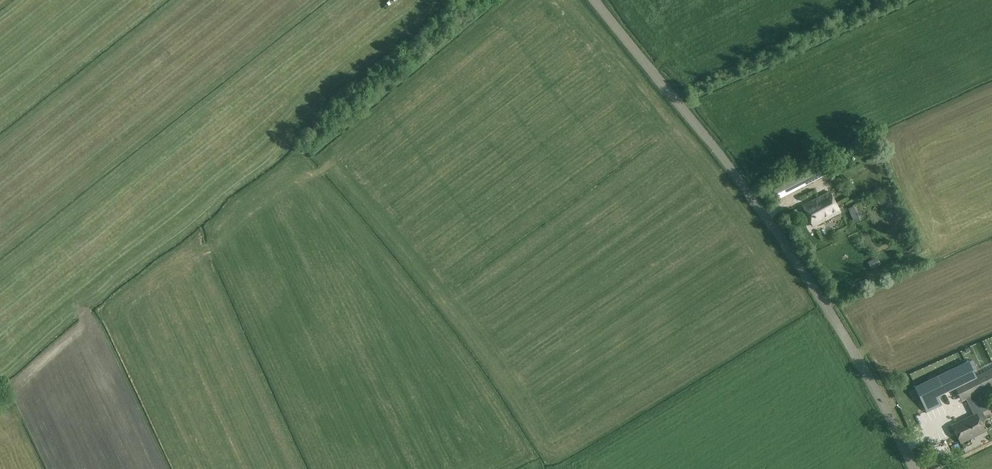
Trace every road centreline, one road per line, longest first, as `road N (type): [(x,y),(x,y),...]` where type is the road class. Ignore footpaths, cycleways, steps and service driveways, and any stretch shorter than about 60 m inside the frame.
road 1 (residential): [(915,468),(786,239),(593,0)]

